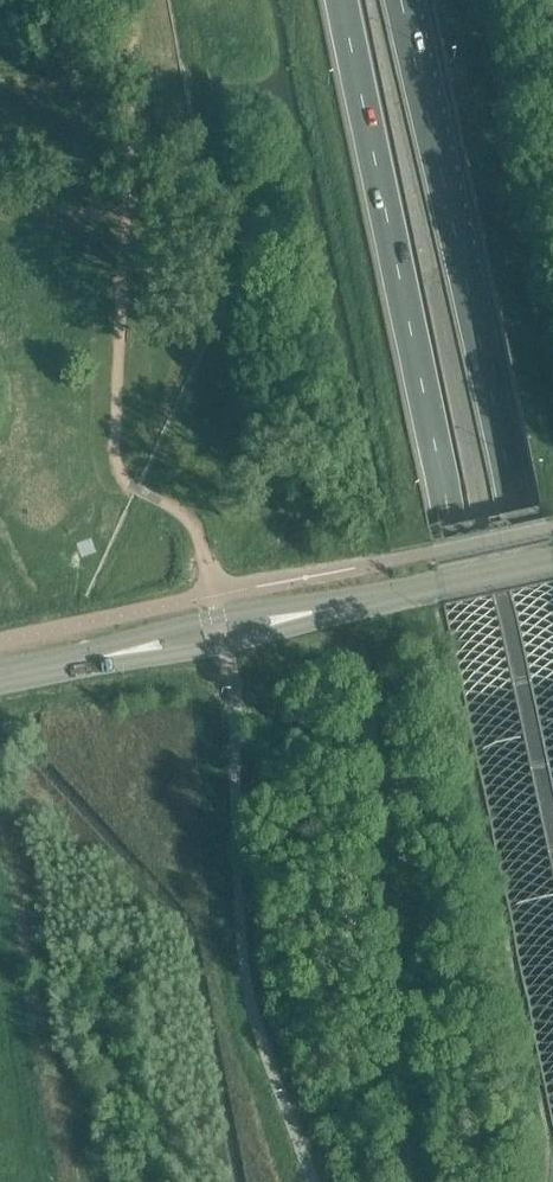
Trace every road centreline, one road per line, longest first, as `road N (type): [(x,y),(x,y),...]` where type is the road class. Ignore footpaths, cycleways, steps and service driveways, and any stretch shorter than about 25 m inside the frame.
road 1 (motorway): [(342,0),(552,1005)]
road 2 (motorway): [(552,683),(401,0)]
road 3 (tertiary): [(0,679),(552,558)]

